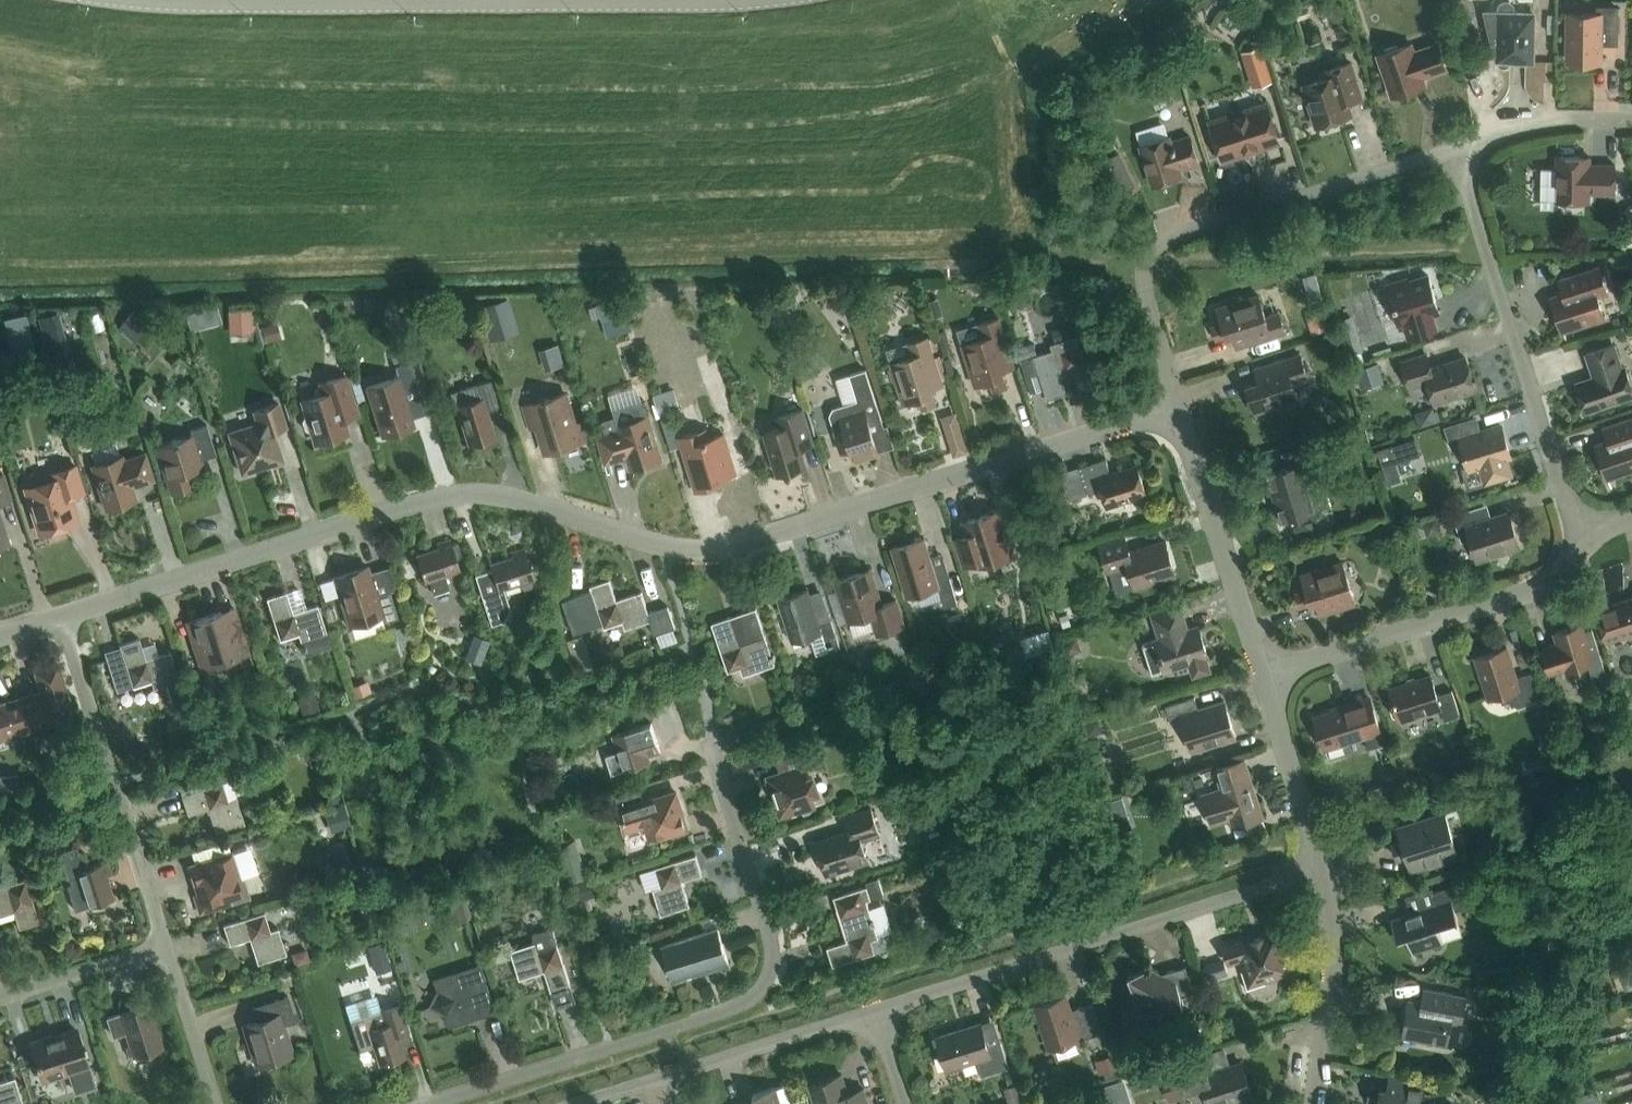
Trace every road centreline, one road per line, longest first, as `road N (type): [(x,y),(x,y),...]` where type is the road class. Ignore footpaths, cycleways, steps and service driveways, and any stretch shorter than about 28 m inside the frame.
road 1 (residential): [(1173,404),(743,545),(662,544),(525,502),(461,494),(59,618)]
road 2 (residential): [(709,736),(775,946),(774,980),(750,1007),(435,1103)]
road 3 (residential): [(1451,150),(1162,241),(1142,274),(1173,404)]
road 4 (residential): [(874,1013),(1322,871)]
road 5 (residential): [(1578,539),(1451,150)]
road 6 (residential): [(1261,675),(1567,578),(1578,539)]
road 7 (residential): [(165,954),(59,618)]
road 8 (residential): [(584,1103),(874,1013)]
road 9 (tertiary): [(706,0),(419,1)]
road 10 (residential): [(1261,675),(1173,404)]
road 11 (residential): [(1318,1103),(1332,988),(1322,871)]
road 12 (residential): [(1322,871),(1261,675)]
road 13 (tertiary): [(419,1),(221,4)]
road 14 (residential): [(1631,121),(1555,119),(1451,150)]
road 15 (residential): [(0,1003),(165,954)]
road 16 (residential): [(215,1103),(165,954)]

